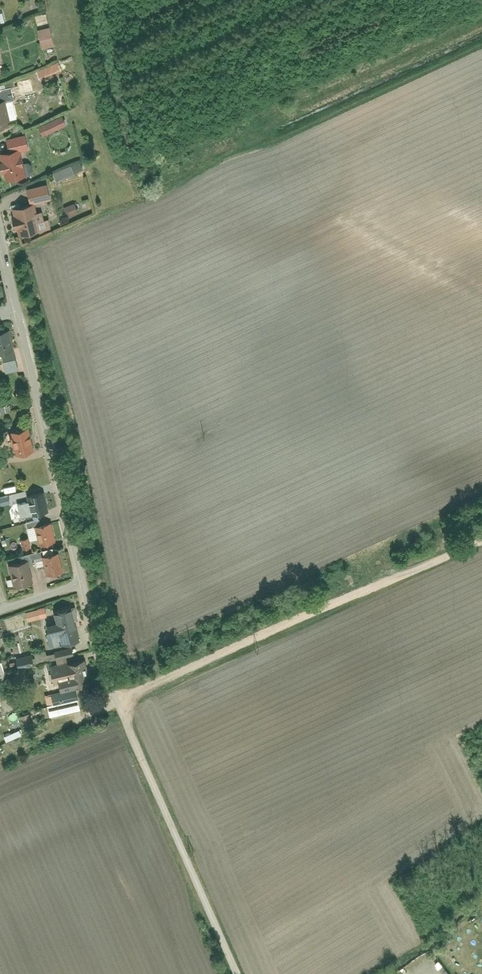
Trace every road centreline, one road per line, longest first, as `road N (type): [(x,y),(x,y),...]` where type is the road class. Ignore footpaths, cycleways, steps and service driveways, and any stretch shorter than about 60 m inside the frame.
road 1 (residential): [(83,582),(111,696),(228,973)]
road 2 (track): [(116,708),(481,537)]
road 3 (residential): [(17,309),(83,582)]
road 4 (track): [(111,696),(0,747)]

